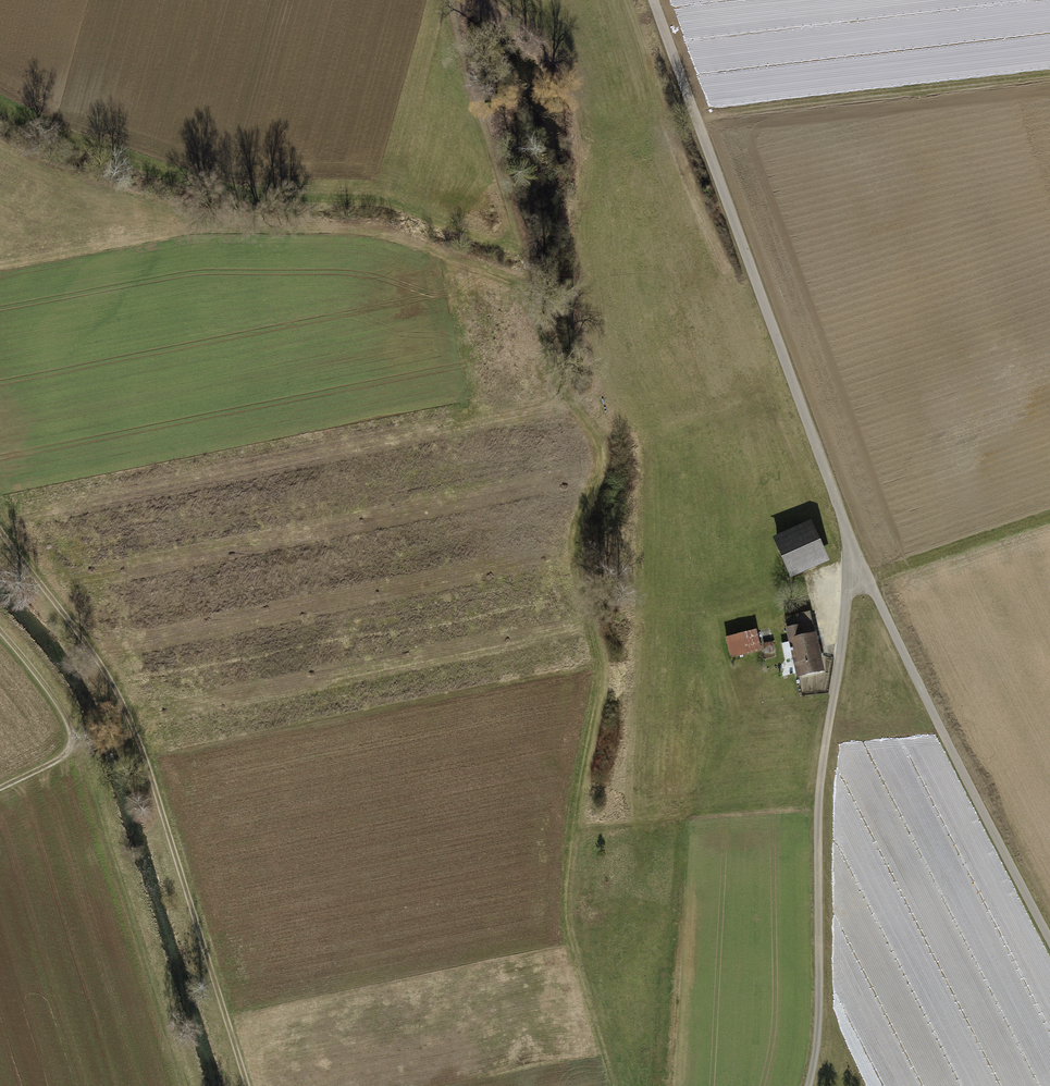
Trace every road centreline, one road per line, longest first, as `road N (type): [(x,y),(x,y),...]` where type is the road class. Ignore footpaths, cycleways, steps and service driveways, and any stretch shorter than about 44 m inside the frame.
road 1 (track): [(455,0),(561,375),(604,434),(583,529),(584,615),(607,652)]
road 2 (track): [(256,1085),(127,701),(0,527)]
road 3 (unclassified): [(654,0),(853,548)]
road 4 (unclassified): [(853,548),(817,819),(820,1037),(807,1085)]
road 5 (unclassified): [(853,548),(1049,929)]
road 6 (track): [(80,734),(180,1031)]
road 7 (track): [(0,627),(52,685),(80,734)]

